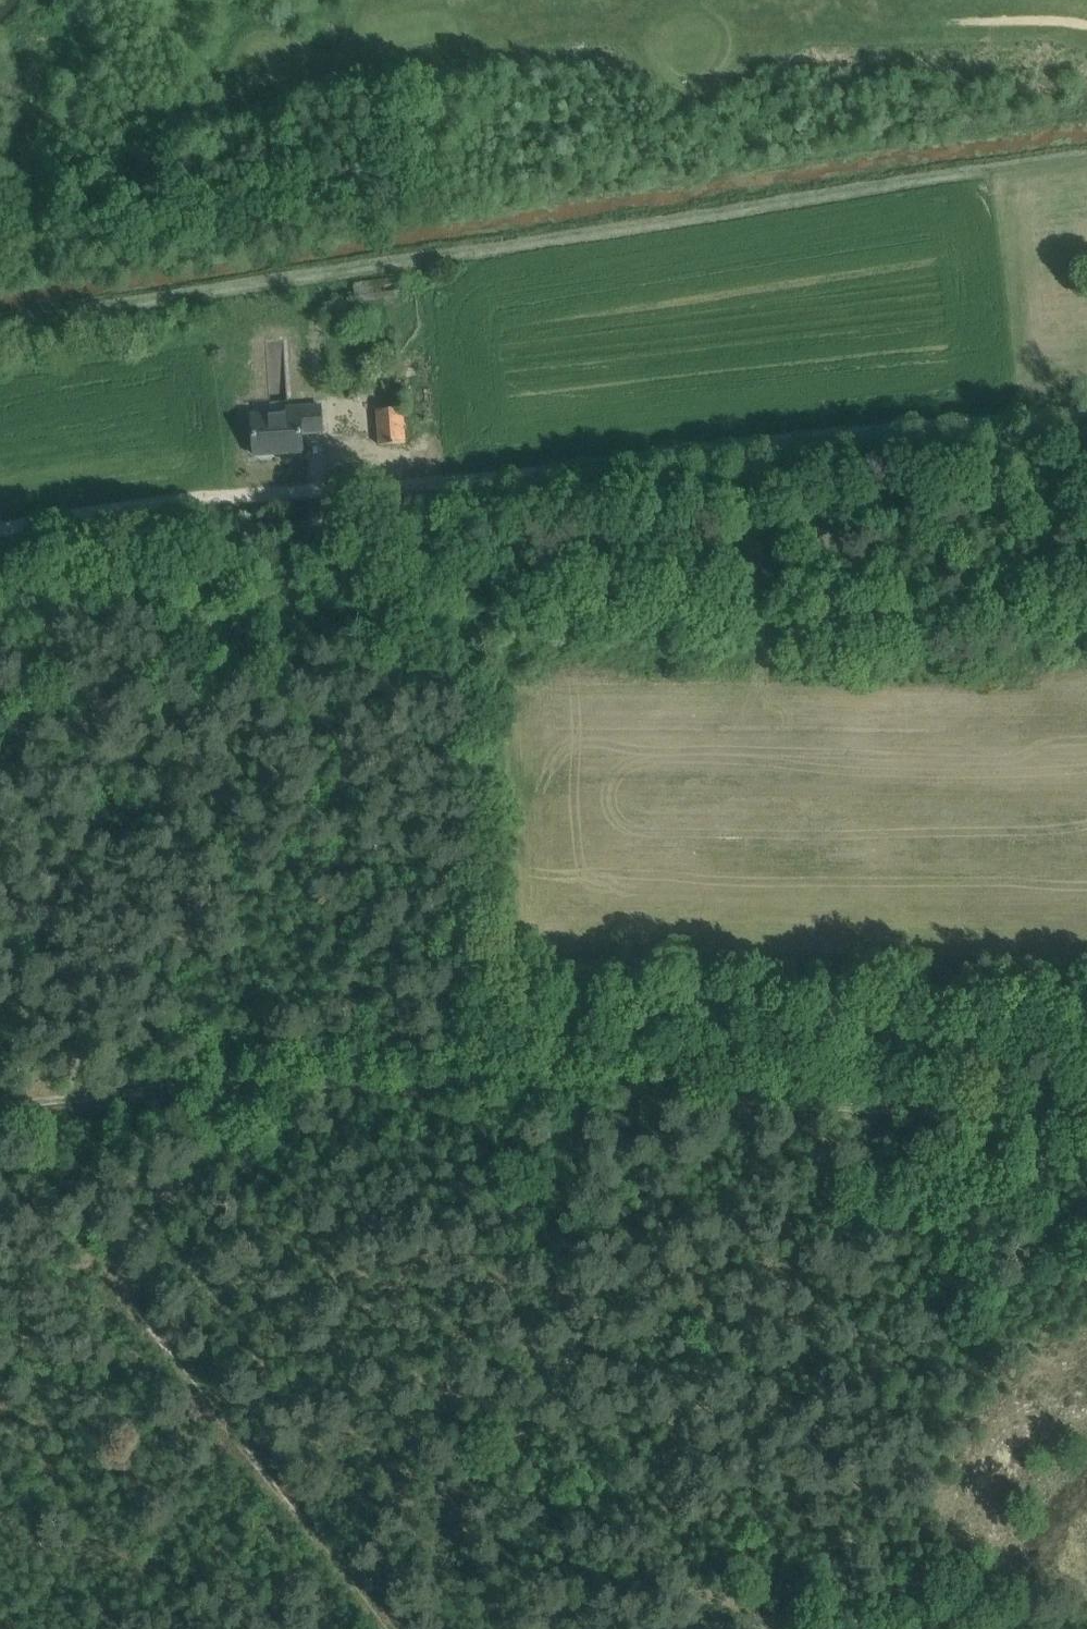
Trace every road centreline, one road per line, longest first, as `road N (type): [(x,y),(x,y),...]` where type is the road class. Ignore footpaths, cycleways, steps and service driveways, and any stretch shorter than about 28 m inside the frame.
road 1 (track): [(0,528),(712,455),(1086,407)]
road 2 (track): [(1086,1103),(465,1064),(253,1076)]
road 3 (track): [(389,1628),(190,1363),(124,1265),(115,1235),(253,1091),(253,1076)]
road 4 (track): [(253,1076),(0,1096)]

